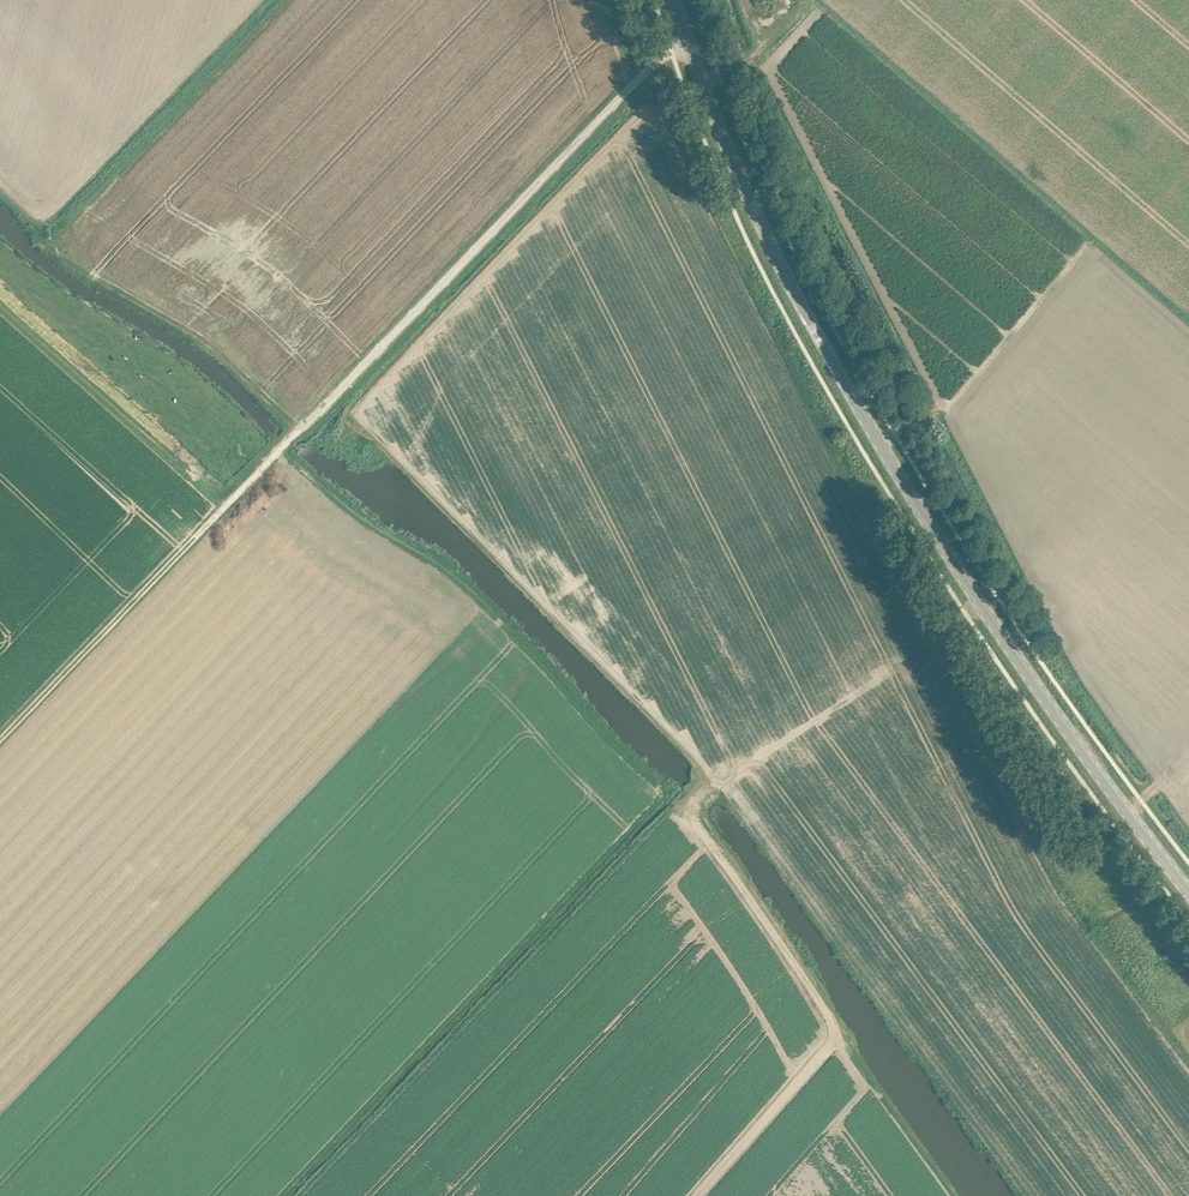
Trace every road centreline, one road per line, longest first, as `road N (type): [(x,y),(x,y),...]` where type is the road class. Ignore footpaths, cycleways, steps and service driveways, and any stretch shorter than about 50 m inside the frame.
road 1 (track): [(0,737),(664,57),(703,54),(736,65),(799,11)]
road 2 (secondary): [(1188,888),(1119,806),(875,446),(698,95),(663,0)]

